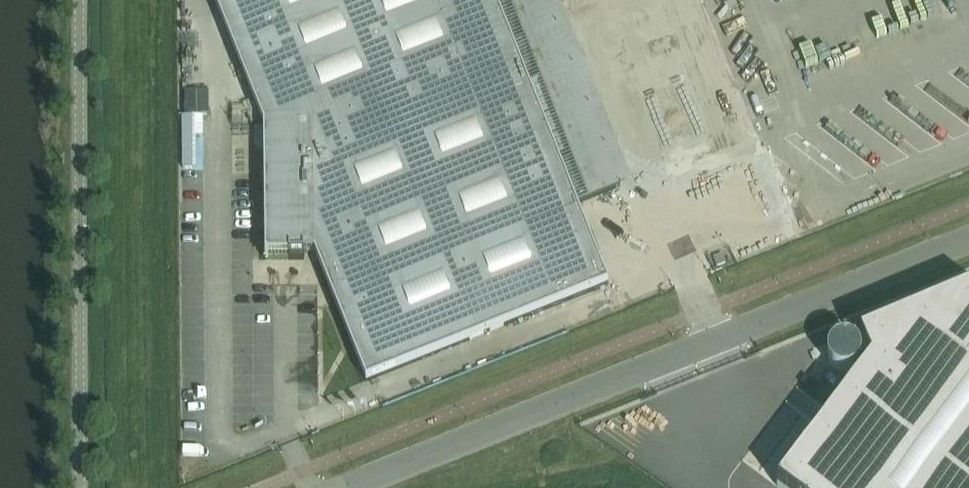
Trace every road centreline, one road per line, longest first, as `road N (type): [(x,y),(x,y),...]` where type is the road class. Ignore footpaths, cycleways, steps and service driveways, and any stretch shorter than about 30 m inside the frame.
road 1 (unclassified): [(342,487),(968,239)]
road 2 (unclassified): [(77,487),(78,0)]

